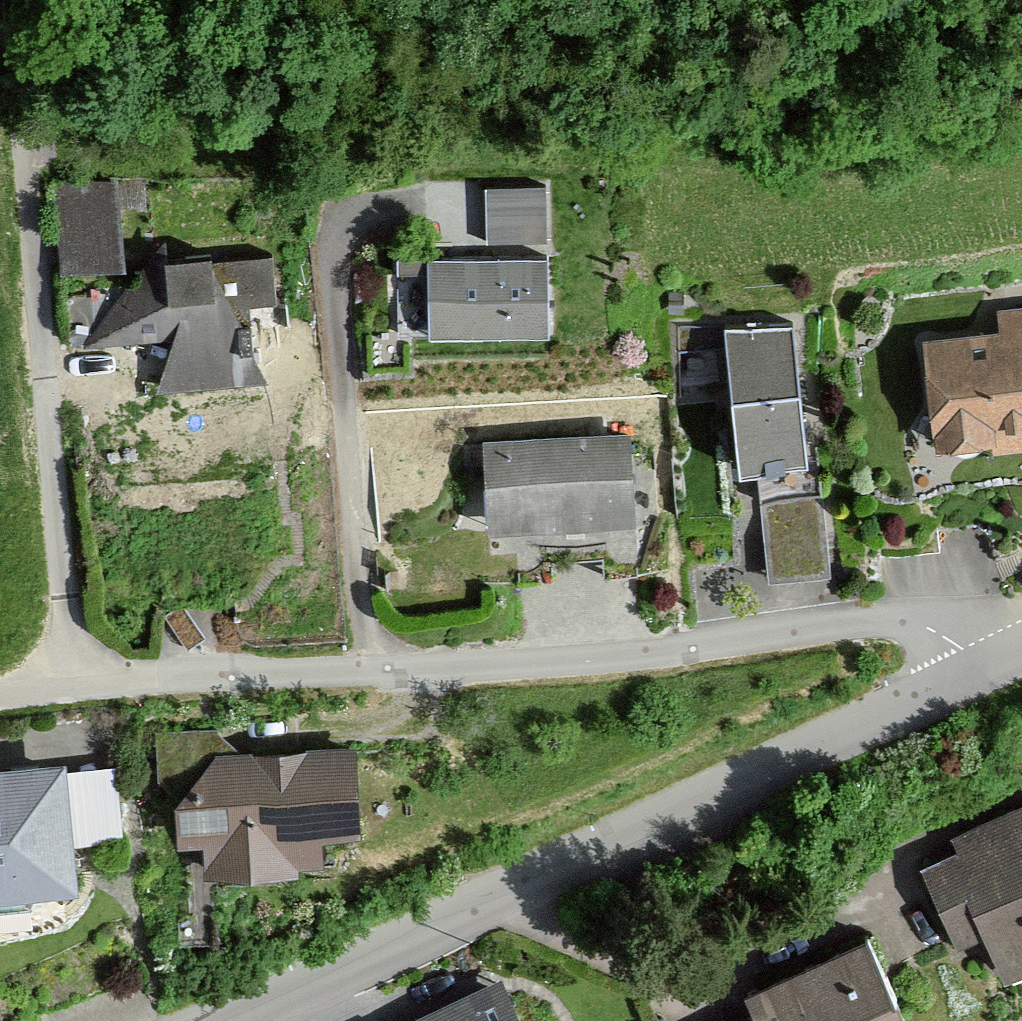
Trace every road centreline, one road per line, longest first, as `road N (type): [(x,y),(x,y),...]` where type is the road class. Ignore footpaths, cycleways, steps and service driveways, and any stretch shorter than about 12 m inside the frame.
road 1 (residential): [(987,666),(927,627),(895,621),(608,658),(0,695)]
road 2 (unclassified): [(987,666),(225,1020)]
road 3 (track): [(24,143),(11,0)]

